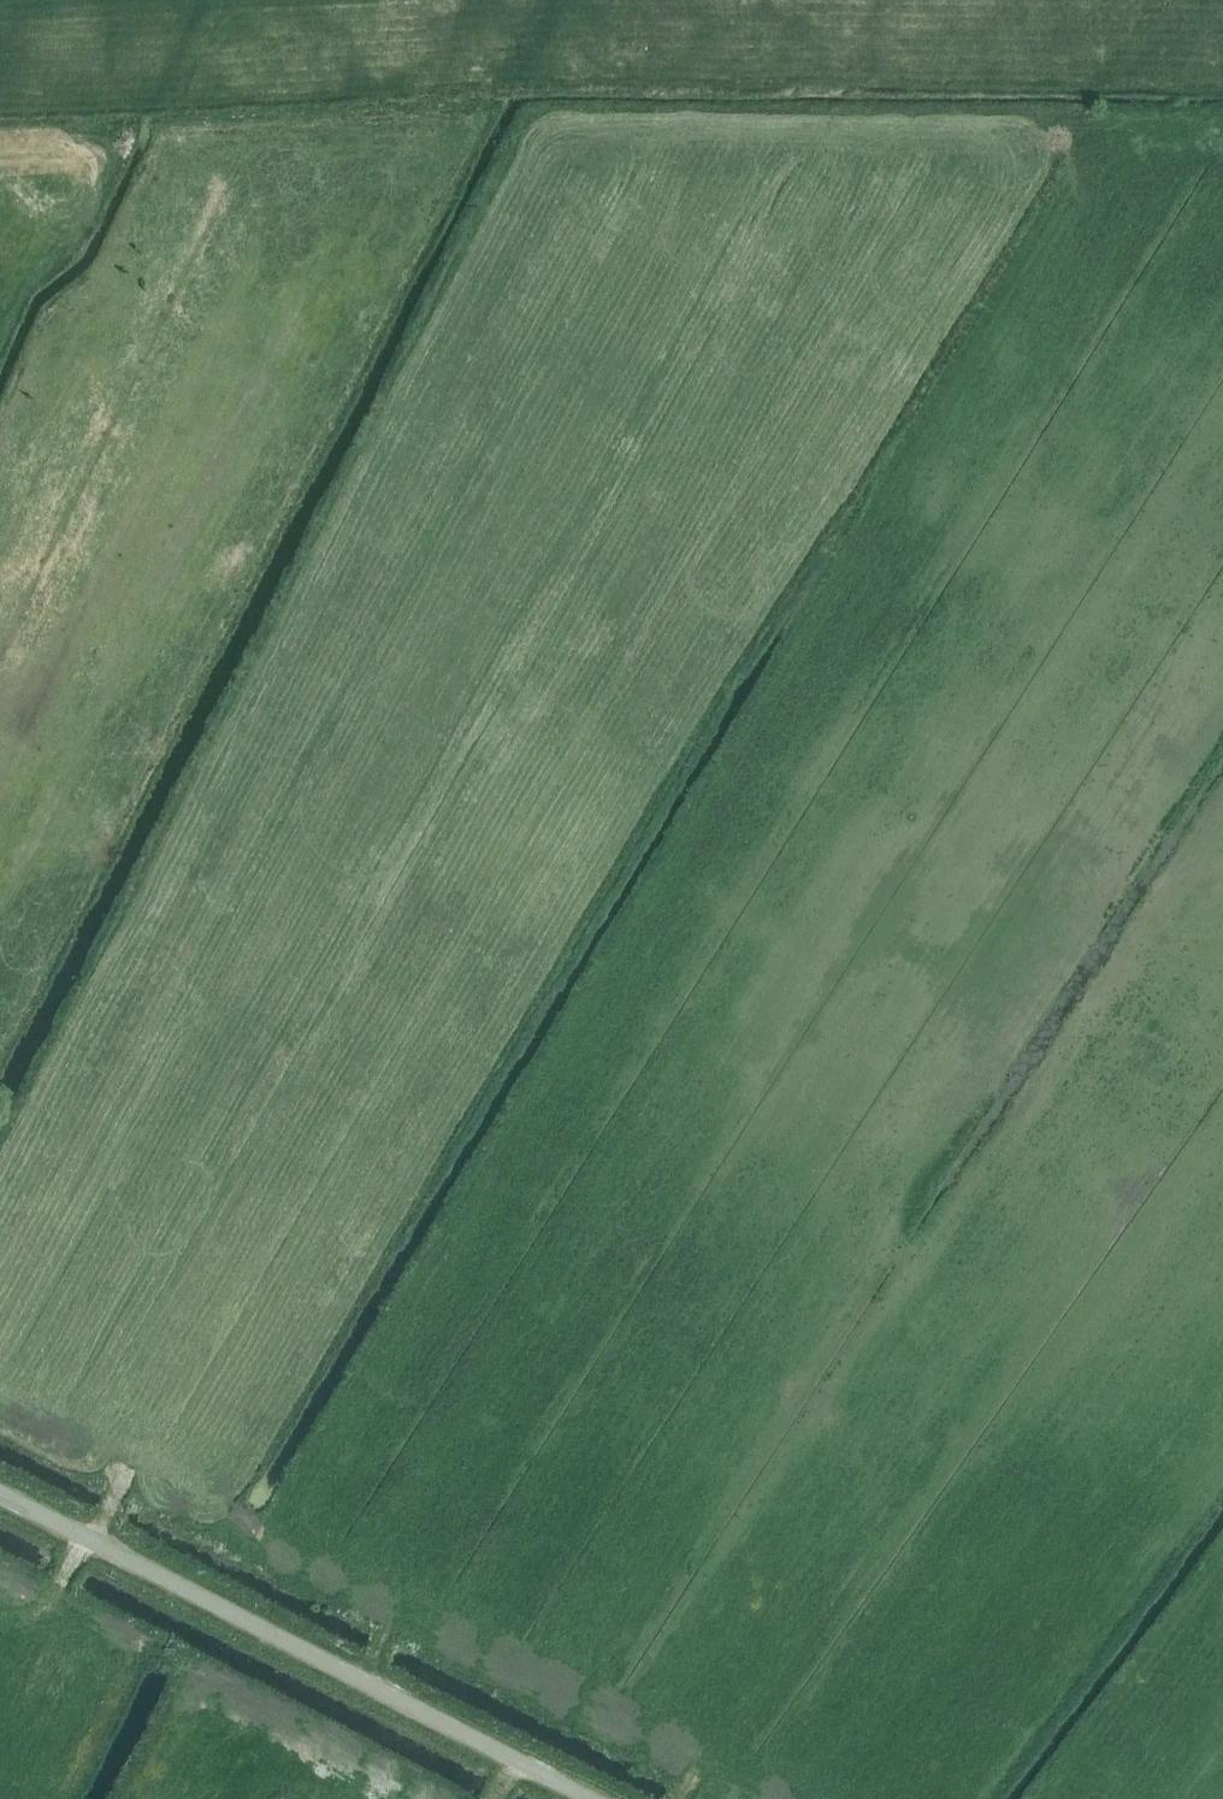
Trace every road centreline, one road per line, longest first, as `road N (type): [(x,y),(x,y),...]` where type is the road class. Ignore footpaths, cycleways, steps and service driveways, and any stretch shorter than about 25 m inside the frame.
road 1 (unclassified): [(0,1502),(588,1798)]

